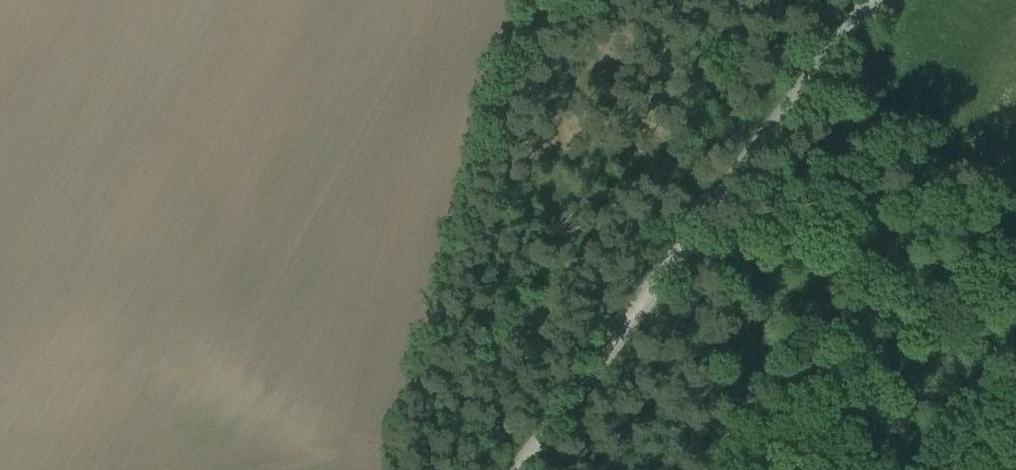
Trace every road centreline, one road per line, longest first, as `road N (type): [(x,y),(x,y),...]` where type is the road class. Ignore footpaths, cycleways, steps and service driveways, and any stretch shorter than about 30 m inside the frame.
road 1 (track): [(521,469),(872,0)]
road 2 (track): [(0,393),(109,372),(200,370),(272,415),(315,469)]

